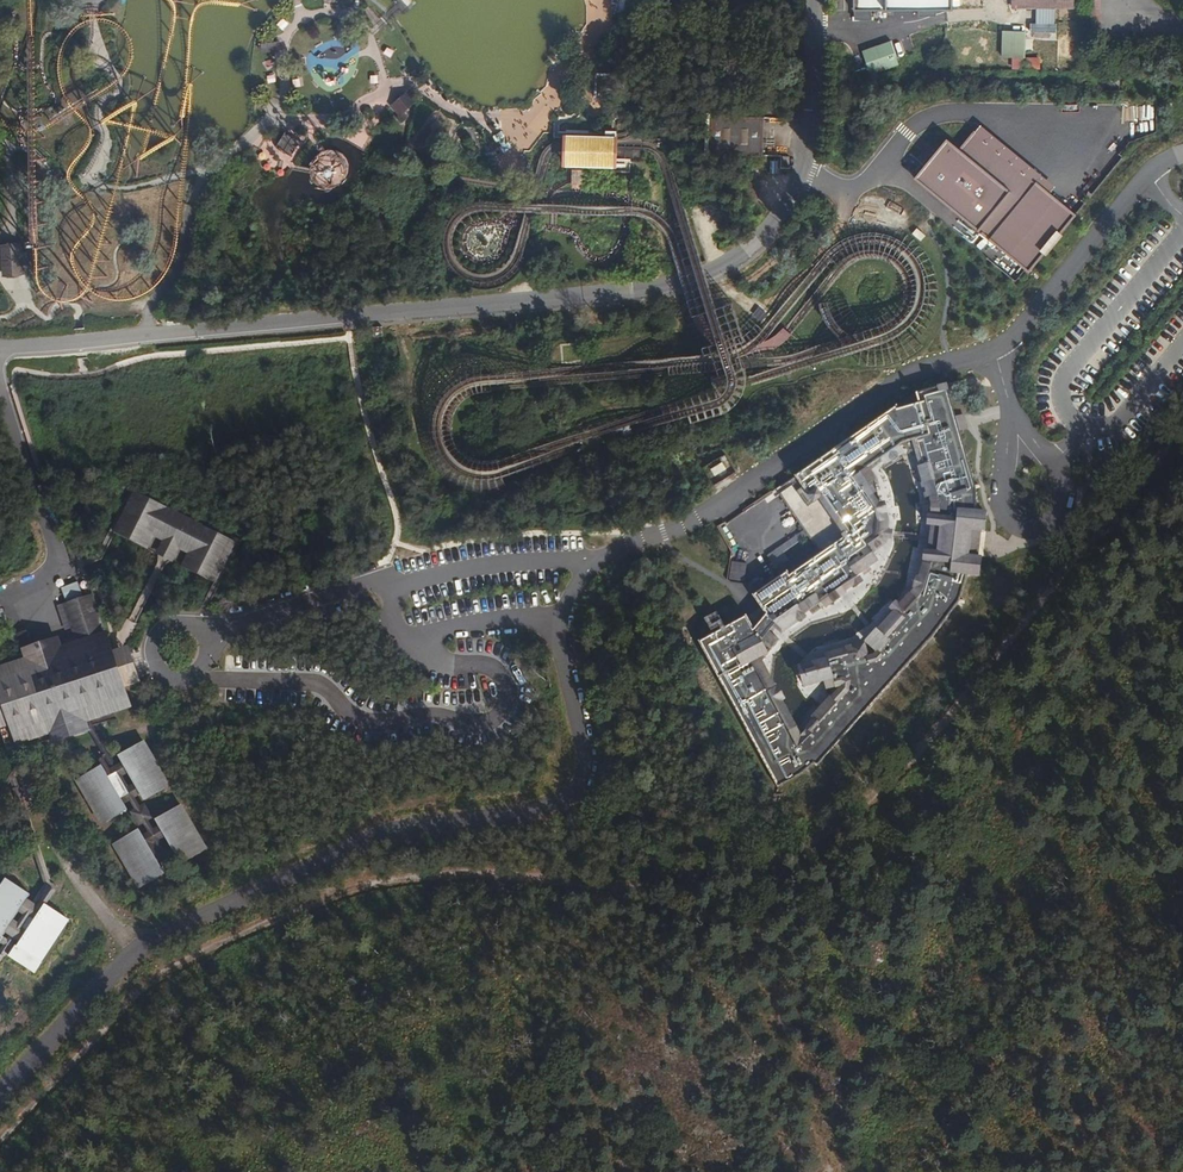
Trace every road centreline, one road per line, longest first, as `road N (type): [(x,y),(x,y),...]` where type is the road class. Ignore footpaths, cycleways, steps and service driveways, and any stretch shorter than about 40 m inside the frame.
road 1 (unclassified): [(1182,154),(1149,174),(1020,332),(993,352),(912,373),(692,519),(590,563),(563,607),(555,641),(585,760),(578,788),(547,808),(394,831),(144,944),(0,1094)]
road 2 (track): [(0,1143),(130,1000),(194,953),(366,878),(431,870),(648,884),(722,879),(812,840),(893,772),(1182,416)]

